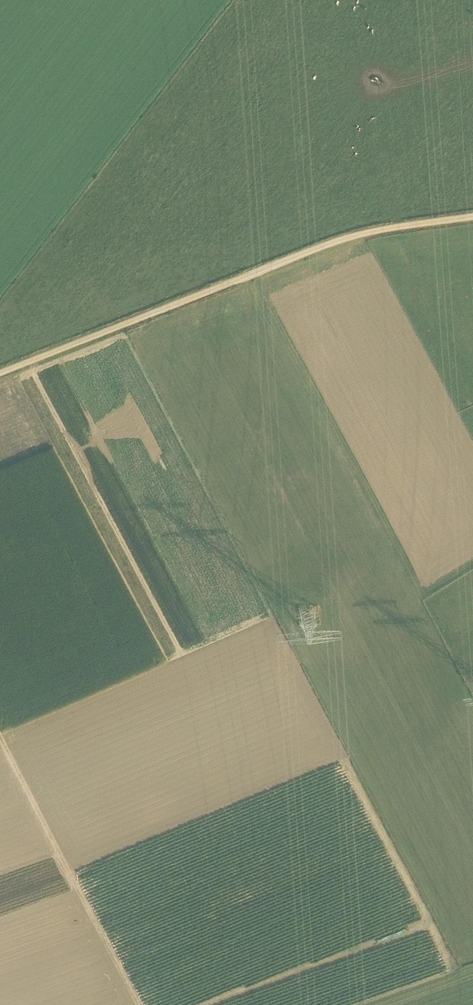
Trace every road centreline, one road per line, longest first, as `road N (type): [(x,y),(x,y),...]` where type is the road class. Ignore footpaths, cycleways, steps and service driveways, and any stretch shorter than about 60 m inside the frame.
road 1 (track): [(472,218),(373,232),(0,373)]
road 2 (track): [(0,737),(138,1004)]

